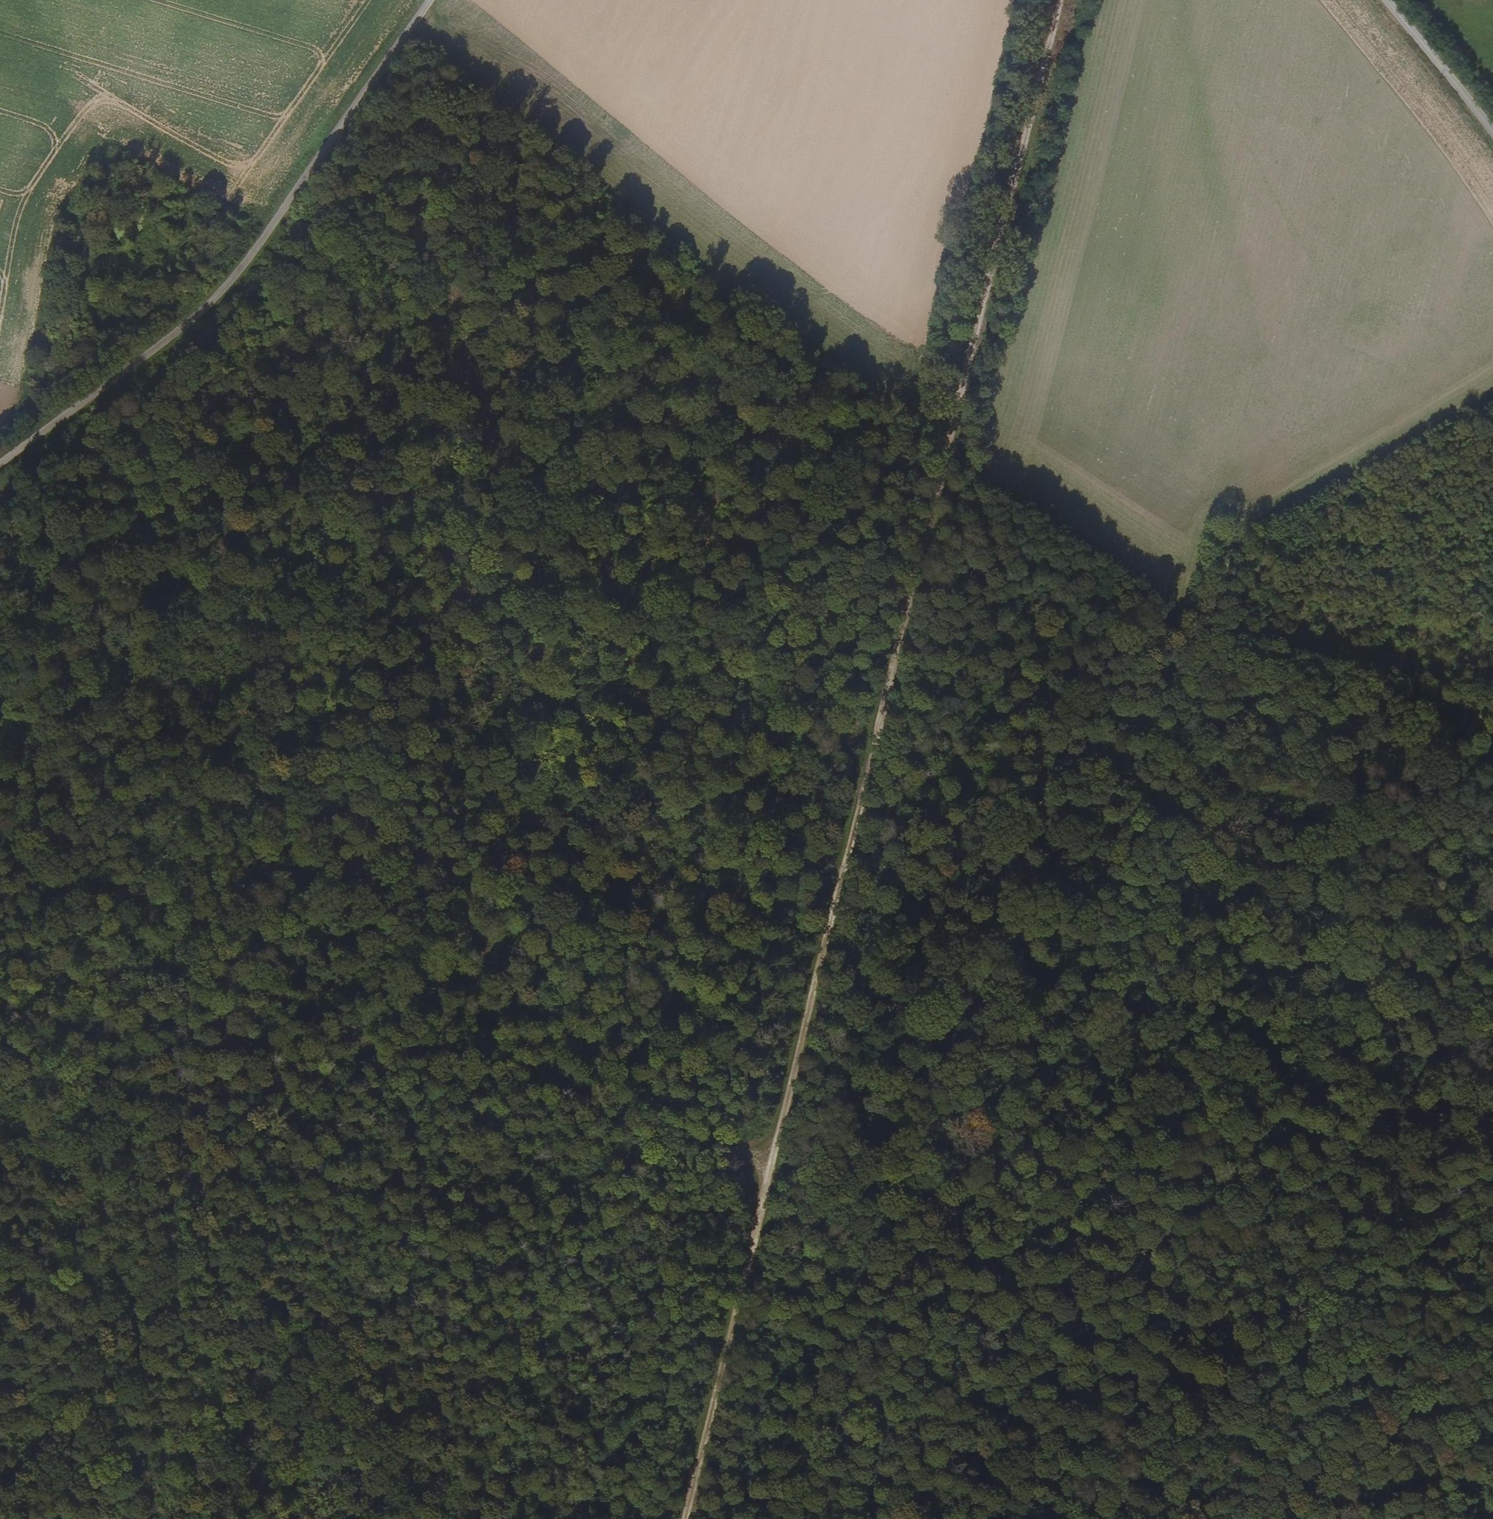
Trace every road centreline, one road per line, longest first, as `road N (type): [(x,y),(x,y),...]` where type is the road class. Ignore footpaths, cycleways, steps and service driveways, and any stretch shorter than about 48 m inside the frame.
road 1 (track): [(1056,0),(680,1518)]
road 2 (unclassified): [(426,0),(227,283),(0,466)]
road 3 (unclassified): [(1492,142),(1391,0)]

